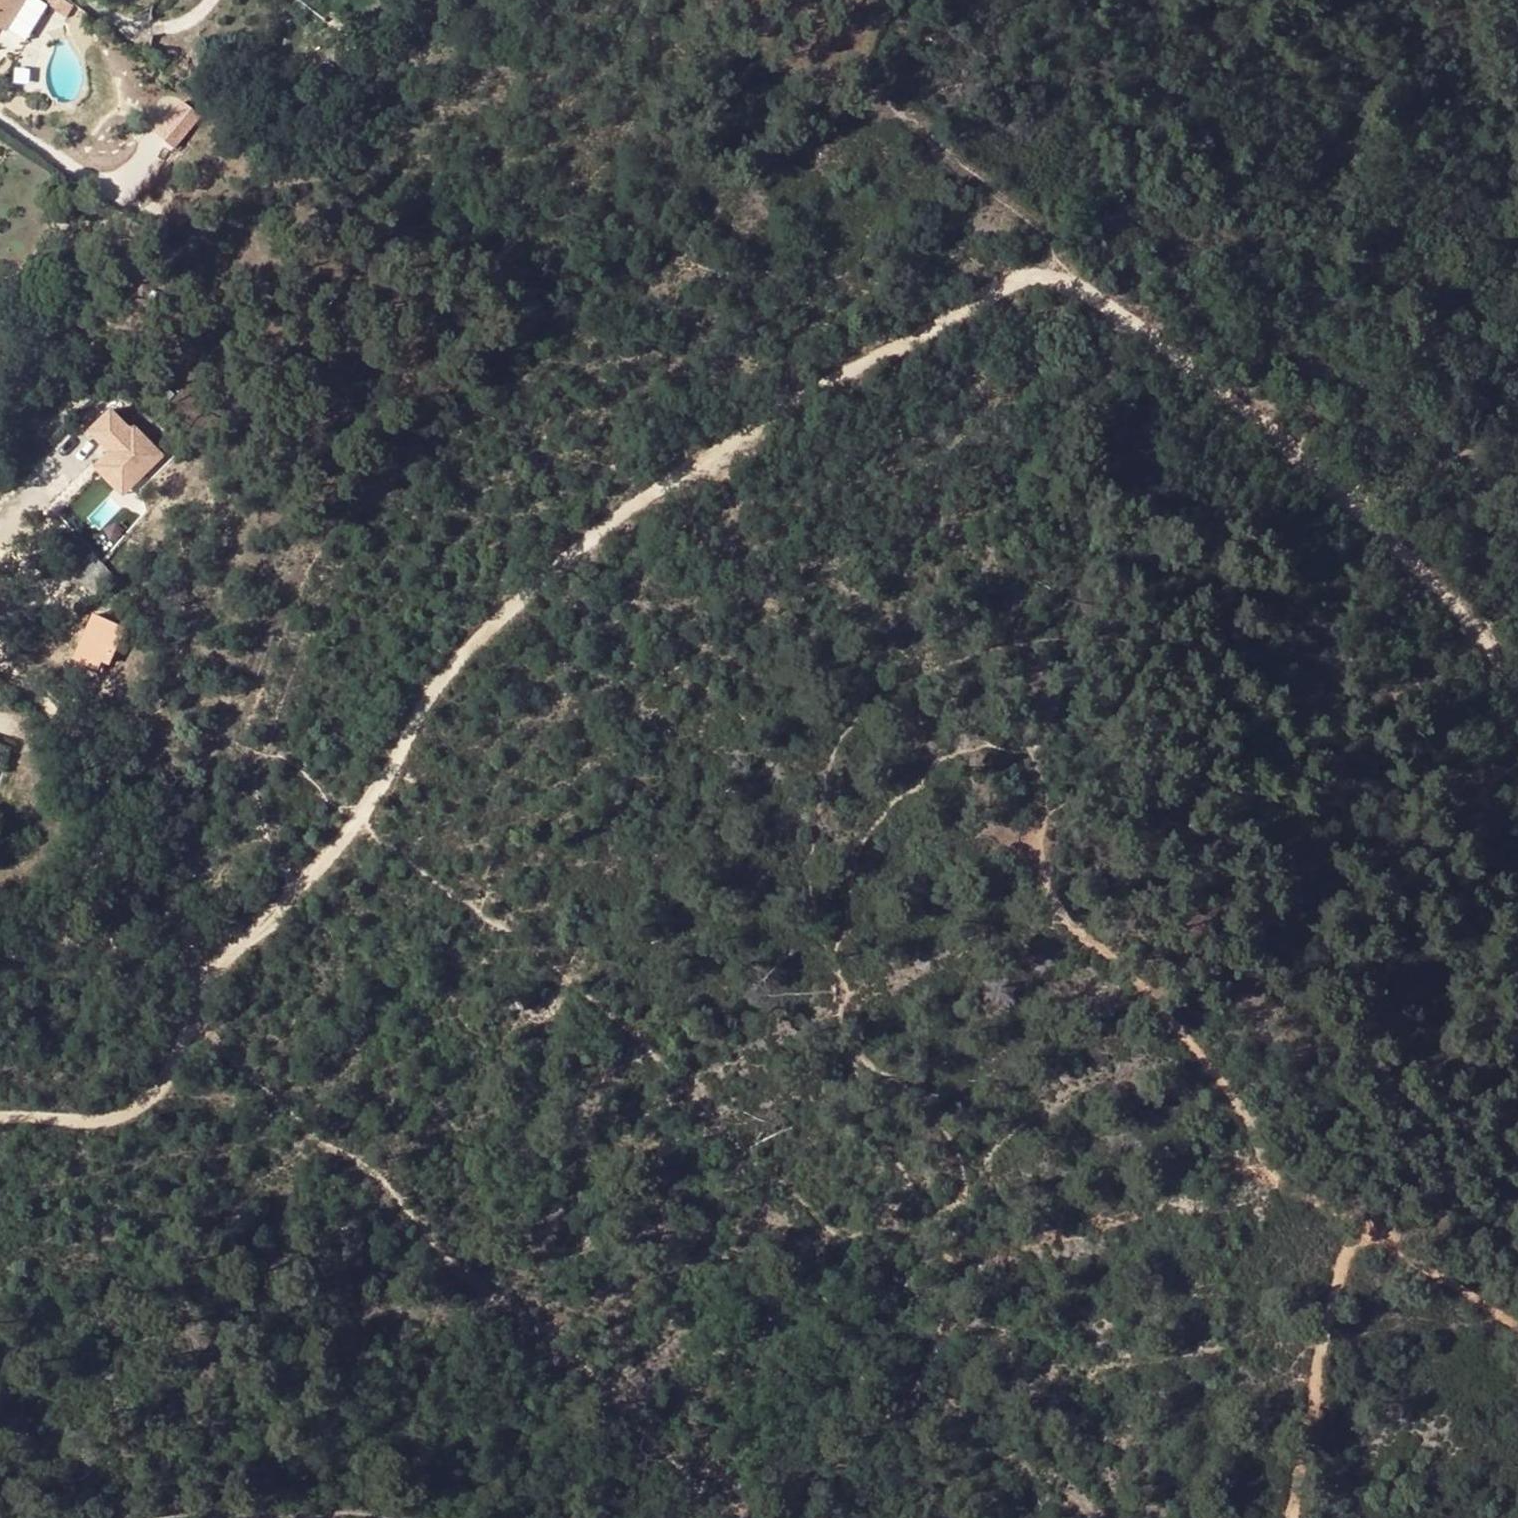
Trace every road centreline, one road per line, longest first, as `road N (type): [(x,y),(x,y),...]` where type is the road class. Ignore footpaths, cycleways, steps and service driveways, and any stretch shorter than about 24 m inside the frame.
road 1 (track): [(0,1122),(111,1116),(141,1106),(234,950),(342,846),(481,635),(597,532),(1001,288),(1051,277),(1109,306),(1228,390),(1416,567),(1517,693)]
road 2 (track): [(1294,1517),(1342,1257),(1301,1198)]

